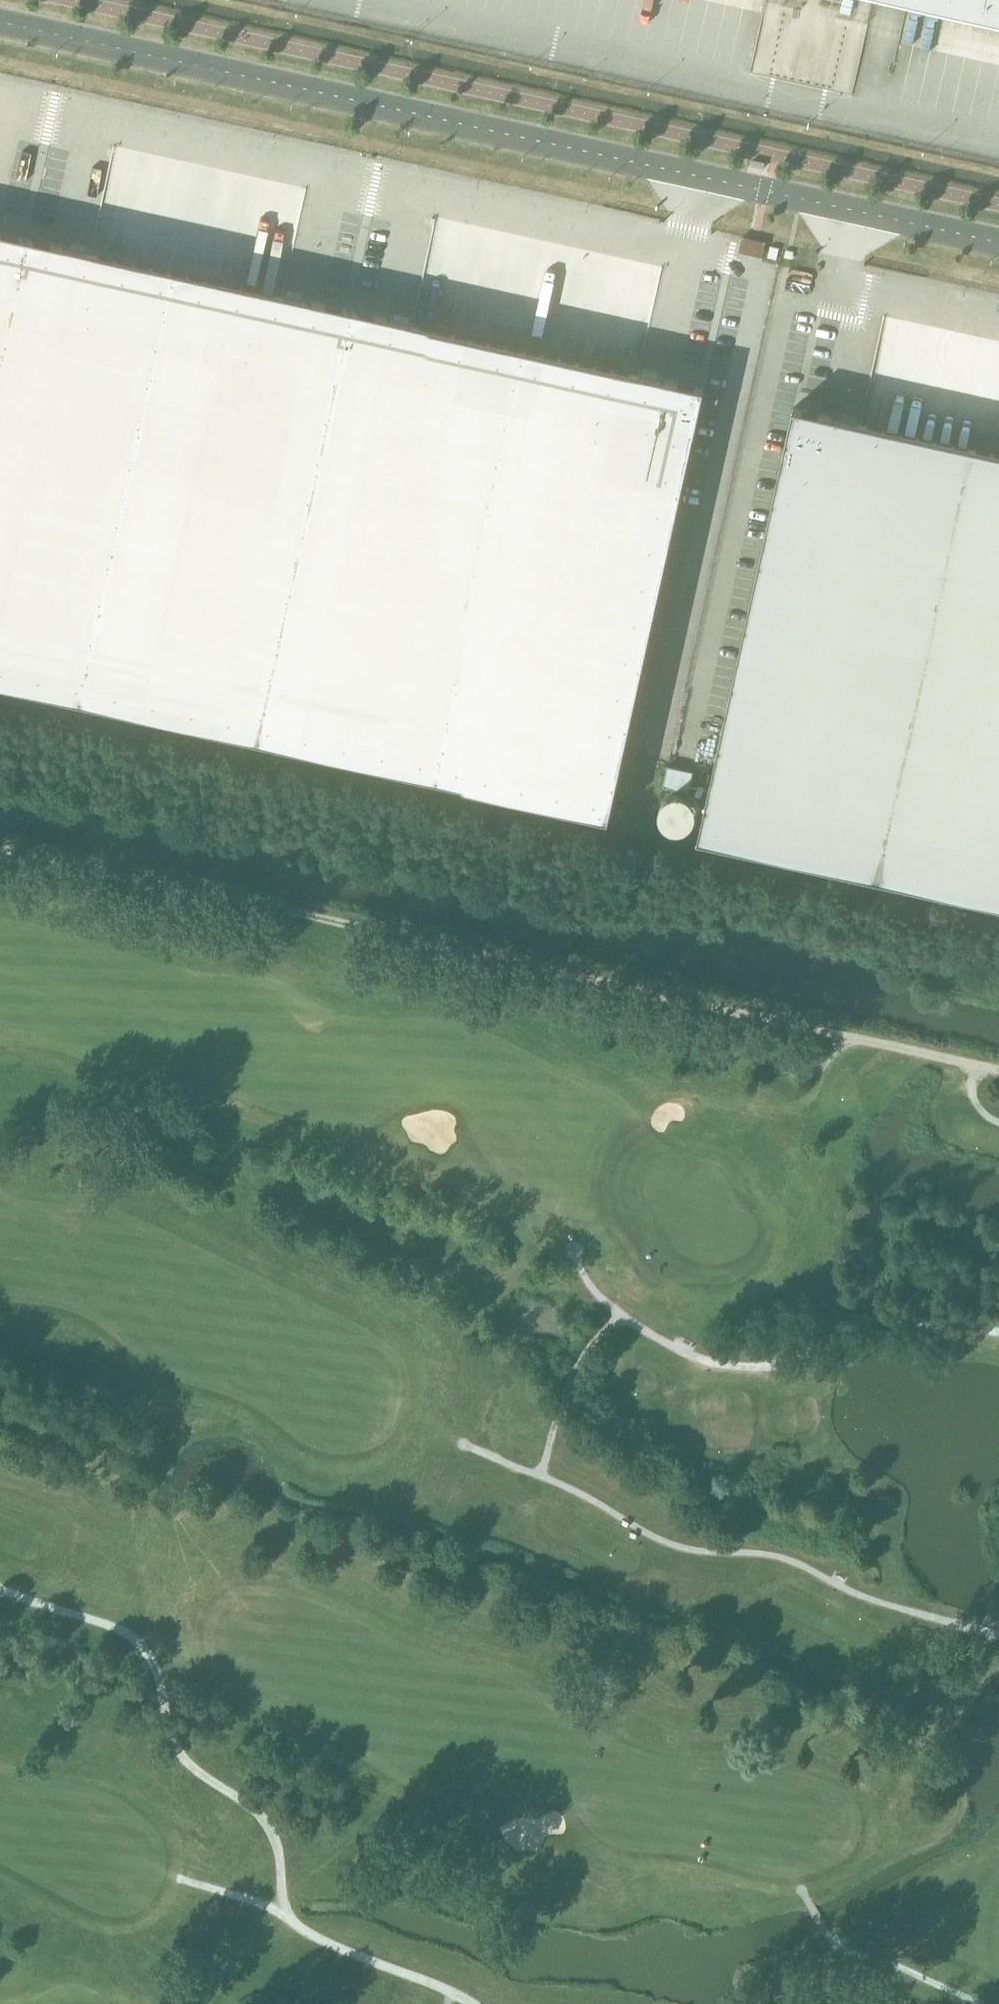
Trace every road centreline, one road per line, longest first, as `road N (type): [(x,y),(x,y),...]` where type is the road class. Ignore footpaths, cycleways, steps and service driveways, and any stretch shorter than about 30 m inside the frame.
road 1 (unclassified): [(0,24),(998,243)]

